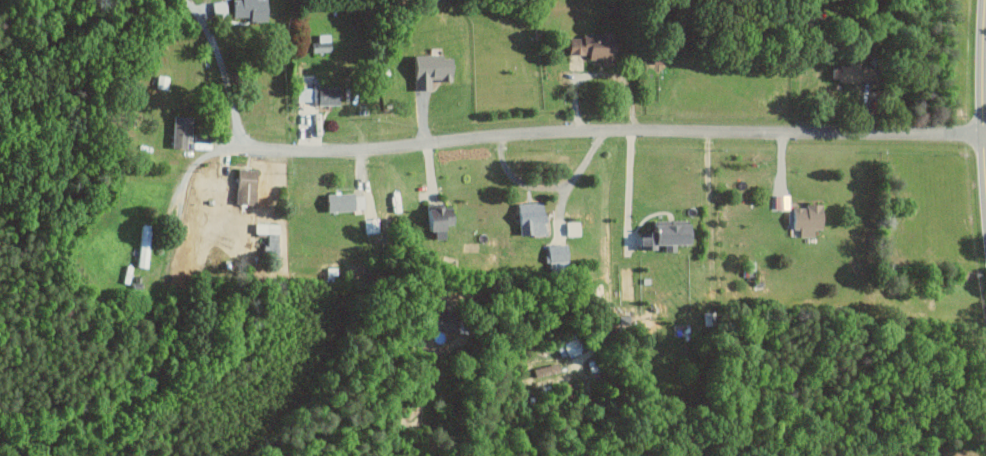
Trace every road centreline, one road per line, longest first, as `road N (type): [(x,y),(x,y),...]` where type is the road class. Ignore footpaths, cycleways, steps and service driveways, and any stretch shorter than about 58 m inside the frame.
road 1 (residential): [(179,196),(195,167),(216,152),(244,148),(337,151),(602,129),(982,135)]
road 2 (tertiary): [(985,188),(983,0)]

